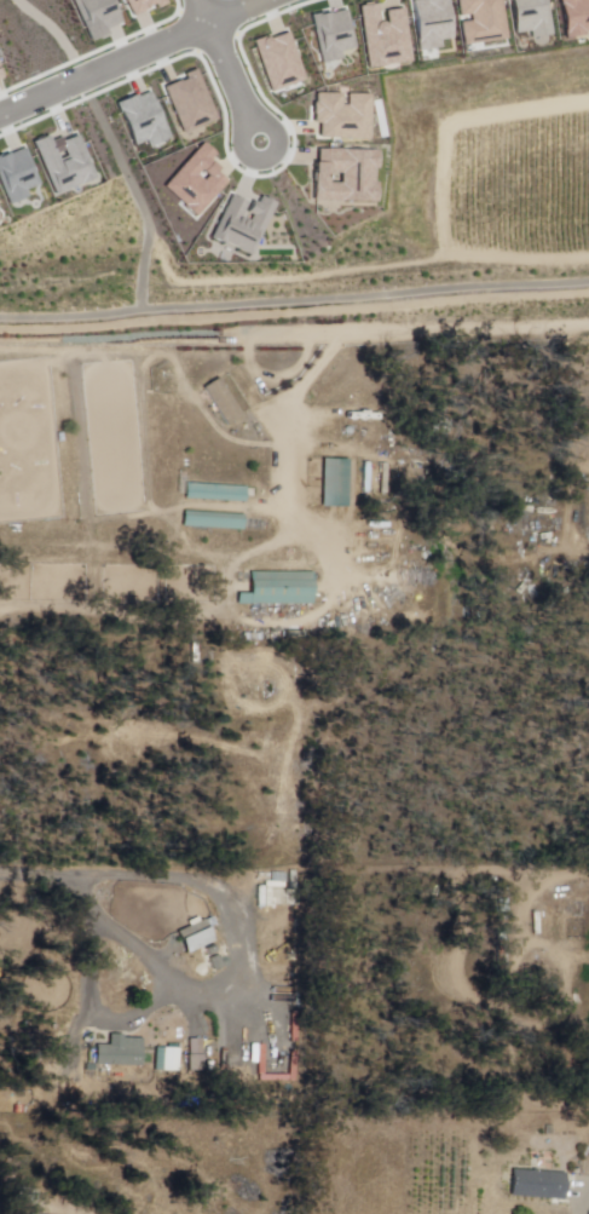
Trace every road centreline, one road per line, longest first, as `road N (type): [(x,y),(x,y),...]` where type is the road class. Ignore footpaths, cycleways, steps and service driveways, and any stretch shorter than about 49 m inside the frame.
road 1 (residential): [(0,328),(588,291)]
road 2 (residential): [(268,0),(0,120)]
road 3 (residential): [(219,22),(267,140)]

